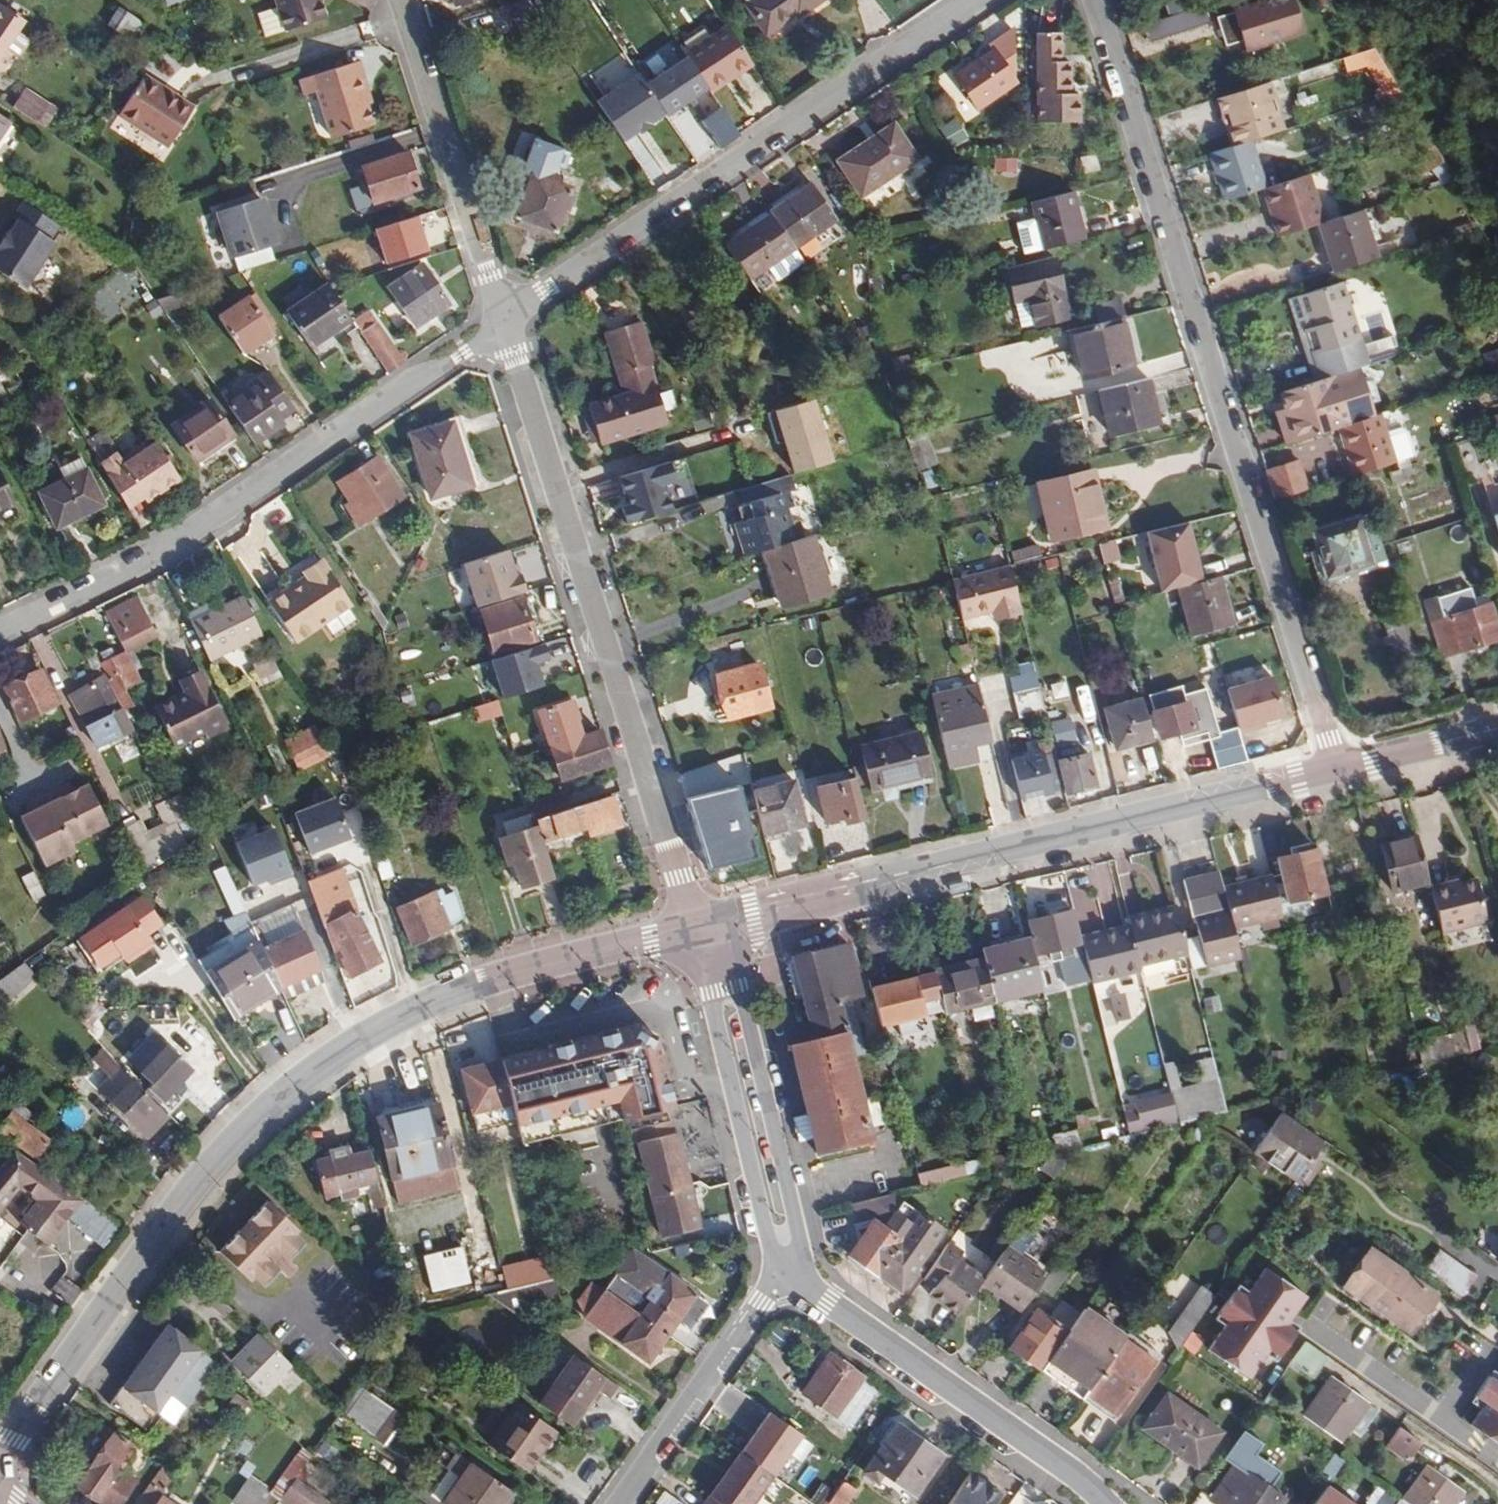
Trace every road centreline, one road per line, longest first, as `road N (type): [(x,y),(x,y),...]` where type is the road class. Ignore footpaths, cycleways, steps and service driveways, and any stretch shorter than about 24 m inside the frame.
road 1 (secondary): [(0,1454),(192,1181),(262,1106),(348,1041),(444,998),(701,929)]
road 2 (residential): [(1339,771),(1094,0)]
road 3 (secondary): [(701,929),(1339,771)]
road 4 (residential): [(503,321),(701,929)]
road 5 (residential): [(0,629),(196,531),(503,321)]
road 6 (residential): [(503,321),(978,0)]
road 7 (residential): [(789,1274),(1058,1463),(1103,1503)]
road 8 (residential): [(701,929),(789,1274)]
road 9 (residential): [(503,321),(402,0)]
road 10 (residential): [(789,1274),(621,1503)]
road 11 (secondary): [(1339,771),(1497,729)]

